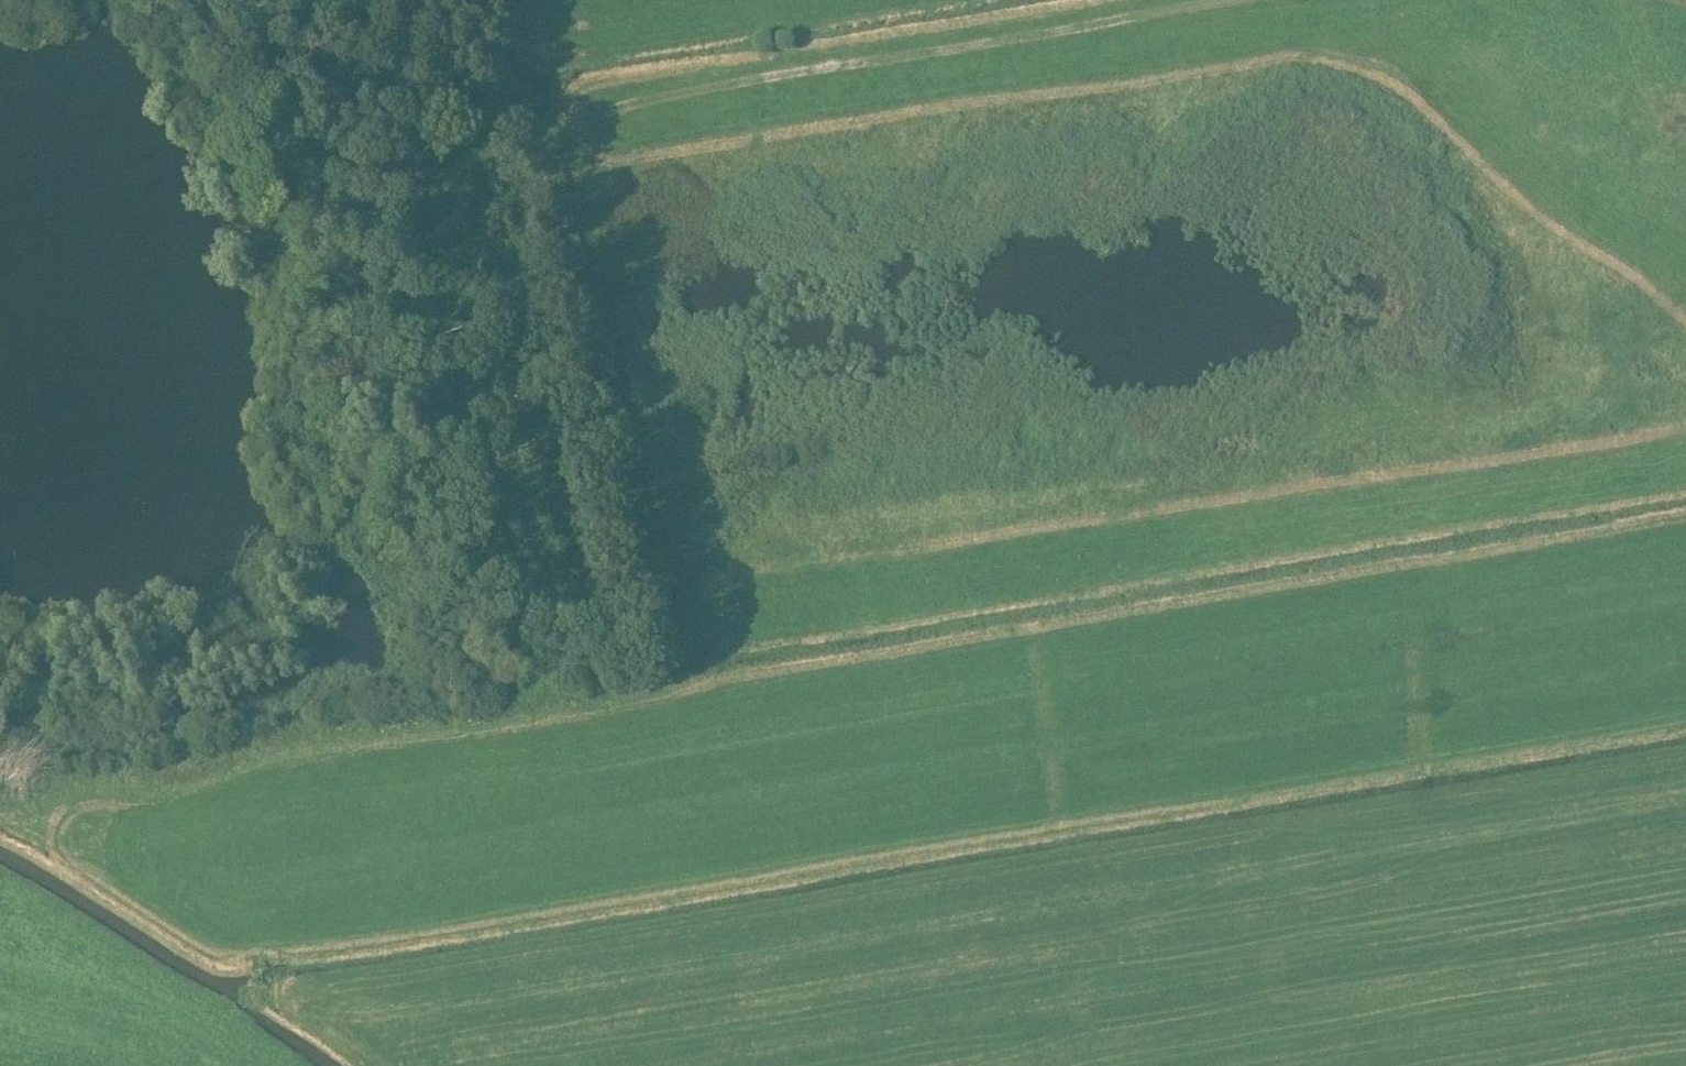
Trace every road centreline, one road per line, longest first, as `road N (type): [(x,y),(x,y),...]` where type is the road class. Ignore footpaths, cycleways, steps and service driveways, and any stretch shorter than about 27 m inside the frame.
road 1 (track): [(600,708),(481,316),(482,169),(513,120),(634,72),(725,73),(1143,0)]
road 2 (track): [(482,169),(392,71),(305,0)]

